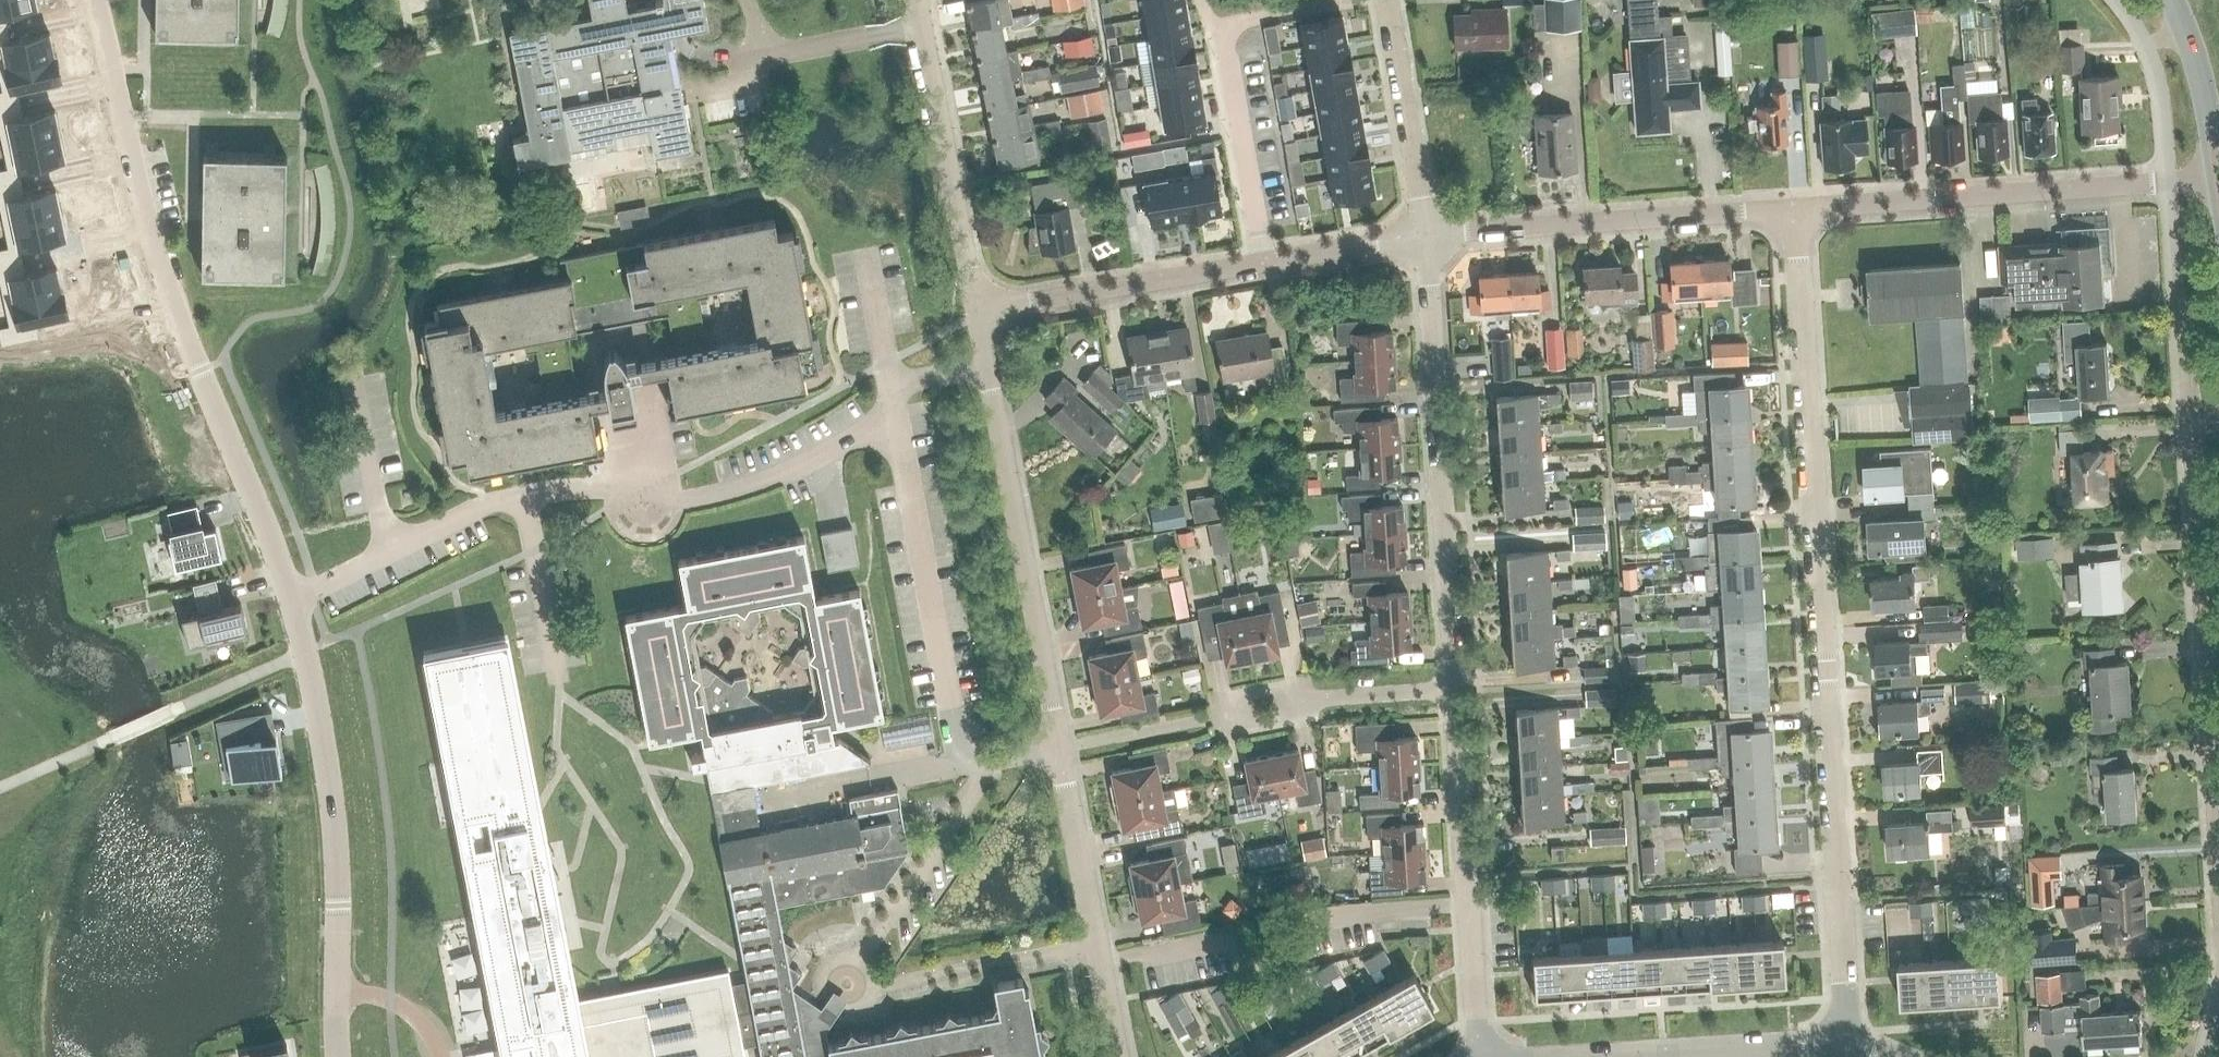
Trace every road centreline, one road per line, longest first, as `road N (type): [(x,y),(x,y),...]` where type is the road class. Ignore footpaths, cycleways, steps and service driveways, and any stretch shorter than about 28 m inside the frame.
road 1 (residential): [(1847,1045),(1795,210)]
road 2 (residential): [(292,603),(455,519),(521,494),(599,487),(674,502),(752,484),(845,441),(928,380),(989,364)]
road 3 (residential): [(292,603),(163,266),(95,0)]
road 4 (unclassified): [(1455,691),(1428,232)]
road 5 (residential): [(337,1056),(332,797),(292,603)]
road 6 (residential): [(2218,418),(2192,419),(2218,839)]
road 7 (residential): [(1795,210),(2218,174)]
road 8 (residential): [(1060,750),(989,364)]
road 9 (residential): [(1428,232),(1795,210)]
road 10 (unclassified): [(1478,1056),(1455,691)]
road 11 (residential): [(981,314),(924,0)]
road 12 (residential): [(1121,1056),(1060,750)]
road 13 (residential): [(981,314),(1265,262)]
road 14 (tertiary): [(1598,1056),(1847,1045)]
road 15 (residential): [(1265,262),(1223,27)]
road 16 (residential): [(1428,232),(1385,0)]
road 17 (tertiary): [(2173,0),(2196,55),(2218,173)]
road 18 (residential): [(1265,262),(1428,232)]
road 19 (unclassified): [(1292,703),(1455,691)]
road 20 (unclassified): [(1292,703),(1278,726),(1247,731),(1234,720),(1234,702),(1247,692),(1276,688),(1289,696)]
road 21 (residential): [(1223,27),(1370,0)]

